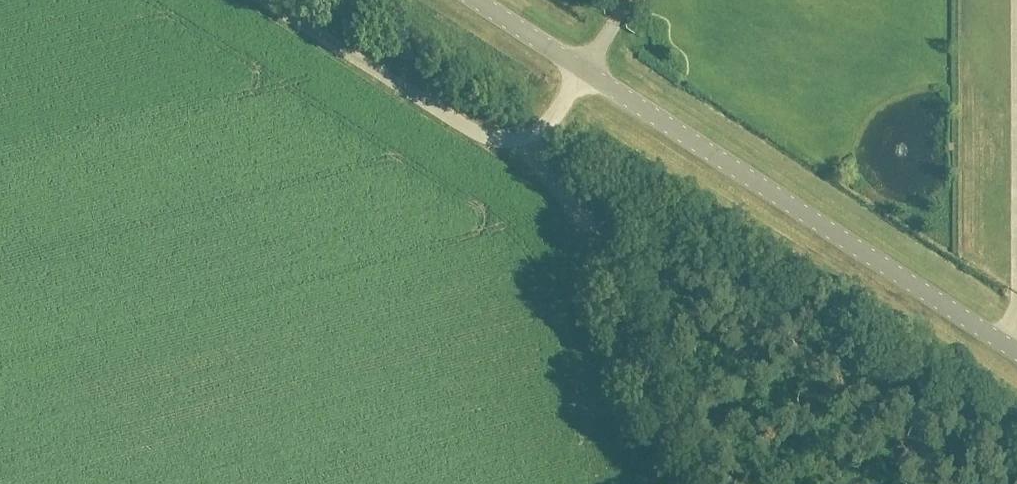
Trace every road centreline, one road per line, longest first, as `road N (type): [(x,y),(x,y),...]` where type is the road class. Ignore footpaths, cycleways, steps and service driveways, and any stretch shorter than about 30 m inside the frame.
road 1 (unclassified): [(1016,350),(585,67)]
road 2 (track): [(529,135),(583,195),(619,253),(679,483)]
road 3 (unclassified): [(585,67),(482,0)]

